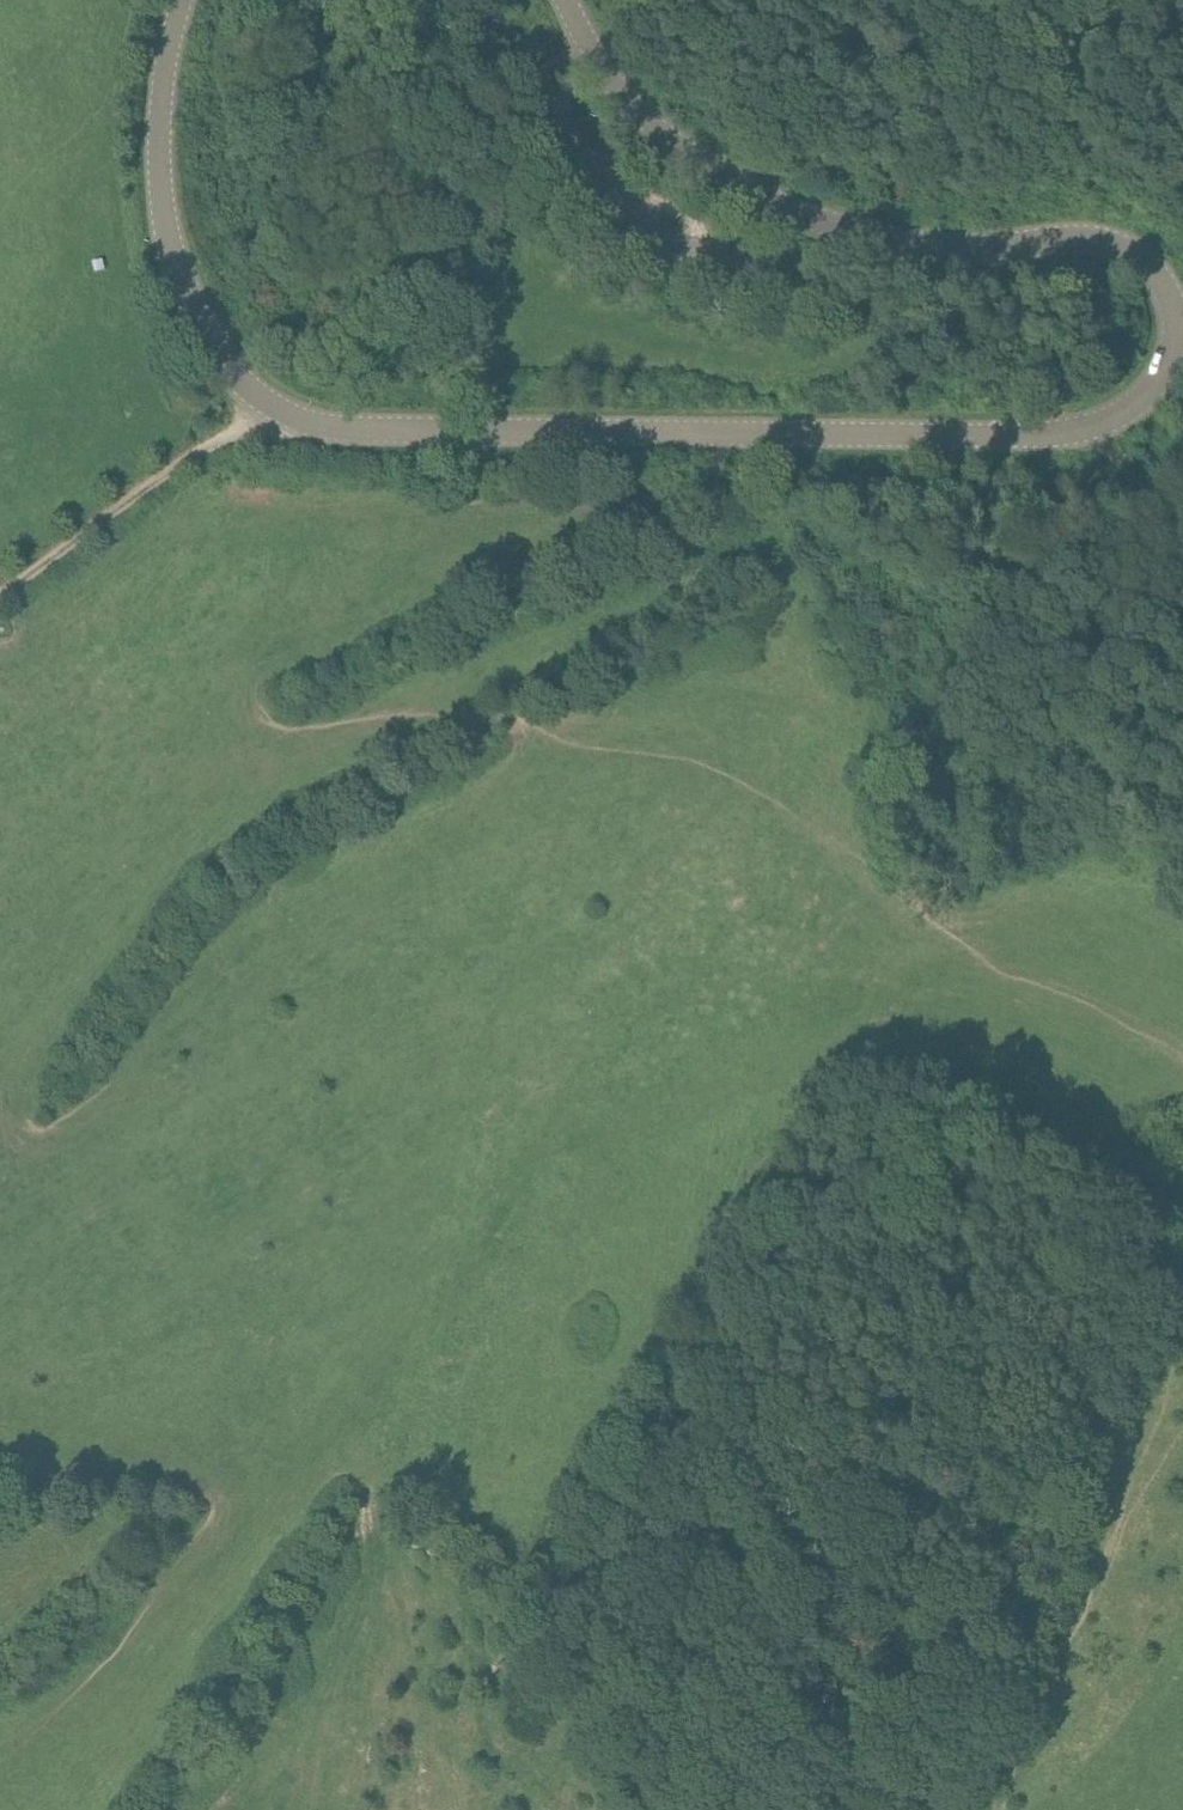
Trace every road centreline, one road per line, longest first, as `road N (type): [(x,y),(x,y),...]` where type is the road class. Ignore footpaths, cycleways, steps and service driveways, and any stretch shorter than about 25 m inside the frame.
road 1 (tertiary): [(566,0),(604,69),(641,114),(777,204),(910,242),(960,247),(1080,237),(1138,255),(1172,299),(1176,336),(1162,374),(1134,406),(1045,434),(387,429),(303,420),(275,409),(237,374),(195,309),(173,255),(160,110),(181,0)]
road 2 (track): [(275,409),(161,478),(0,595)]
road 3 (track): [(565,130),(554,242),(566,330)]
road 4 (track): [(1088,426),(1170,528)]

